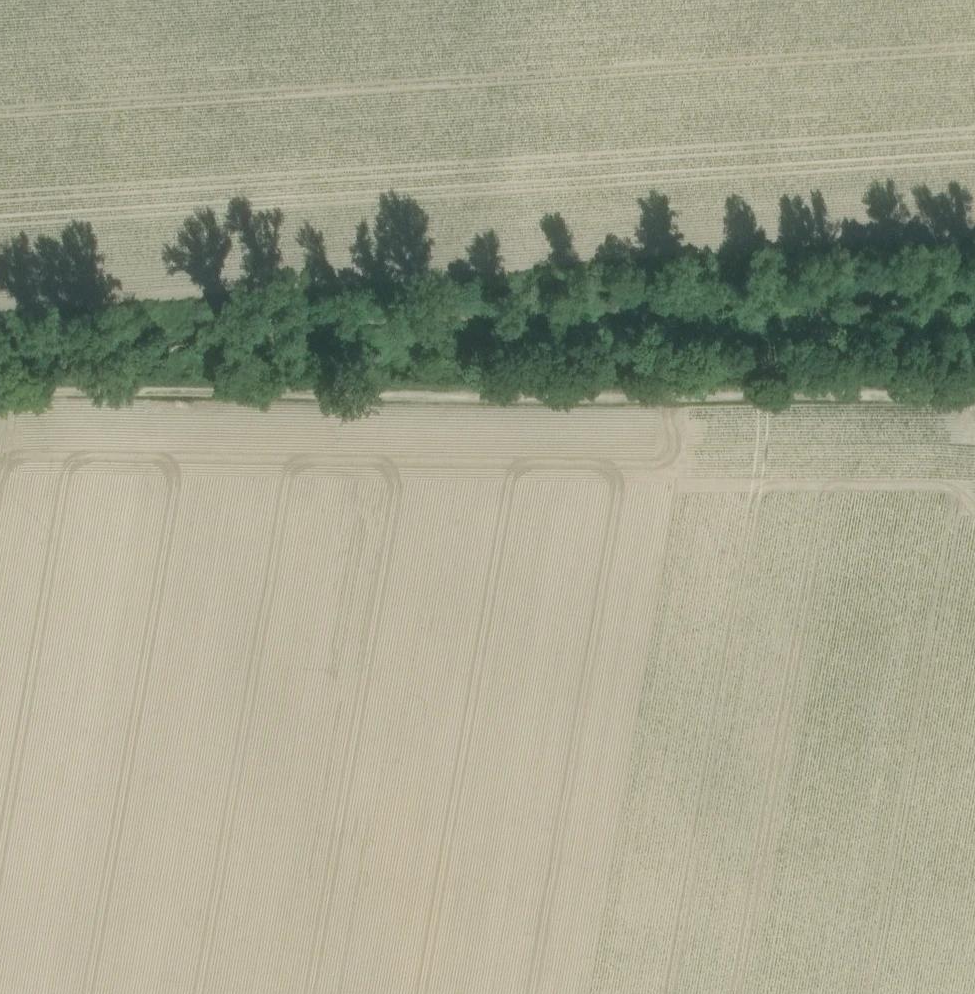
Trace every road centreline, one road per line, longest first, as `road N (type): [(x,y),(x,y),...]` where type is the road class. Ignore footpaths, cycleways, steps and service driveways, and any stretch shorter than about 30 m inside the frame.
road 1 (unclassified): [(0,393),(974,396)]

